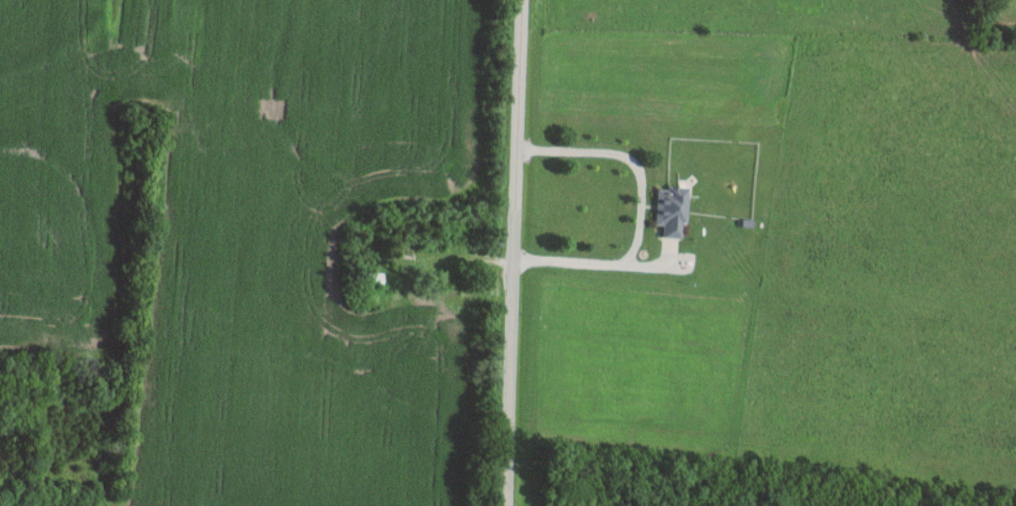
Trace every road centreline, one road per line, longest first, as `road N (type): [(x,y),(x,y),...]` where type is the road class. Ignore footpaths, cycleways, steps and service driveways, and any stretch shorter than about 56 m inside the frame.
road 1 (tertiary): [(505,505),(520,0)]

